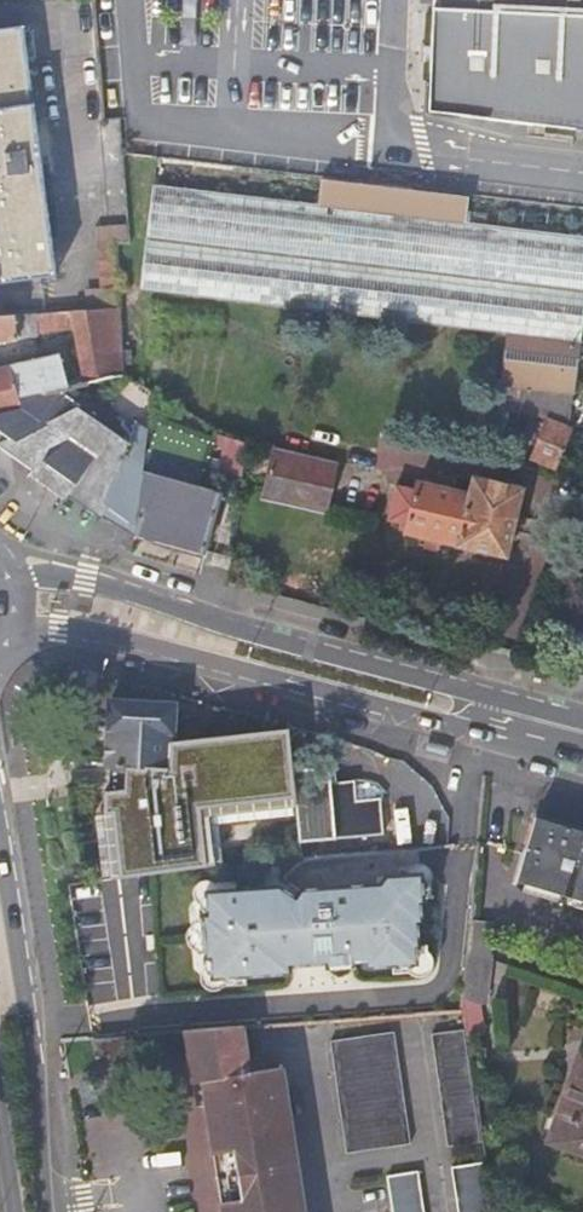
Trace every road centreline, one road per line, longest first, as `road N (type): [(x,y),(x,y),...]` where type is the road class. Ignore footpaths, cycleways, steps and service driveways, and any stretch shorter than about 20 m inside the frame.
road 1 (secondary): [(582,741),(451,687),(87,582),(0,569)]
road 2 (secondary): [(6,630),(61,630),(434,724),(582,741)]
road 3 (secondary): [(47,1211),(0,850)]
road 4 (secondary): [(0,1074),(16,1211)]

